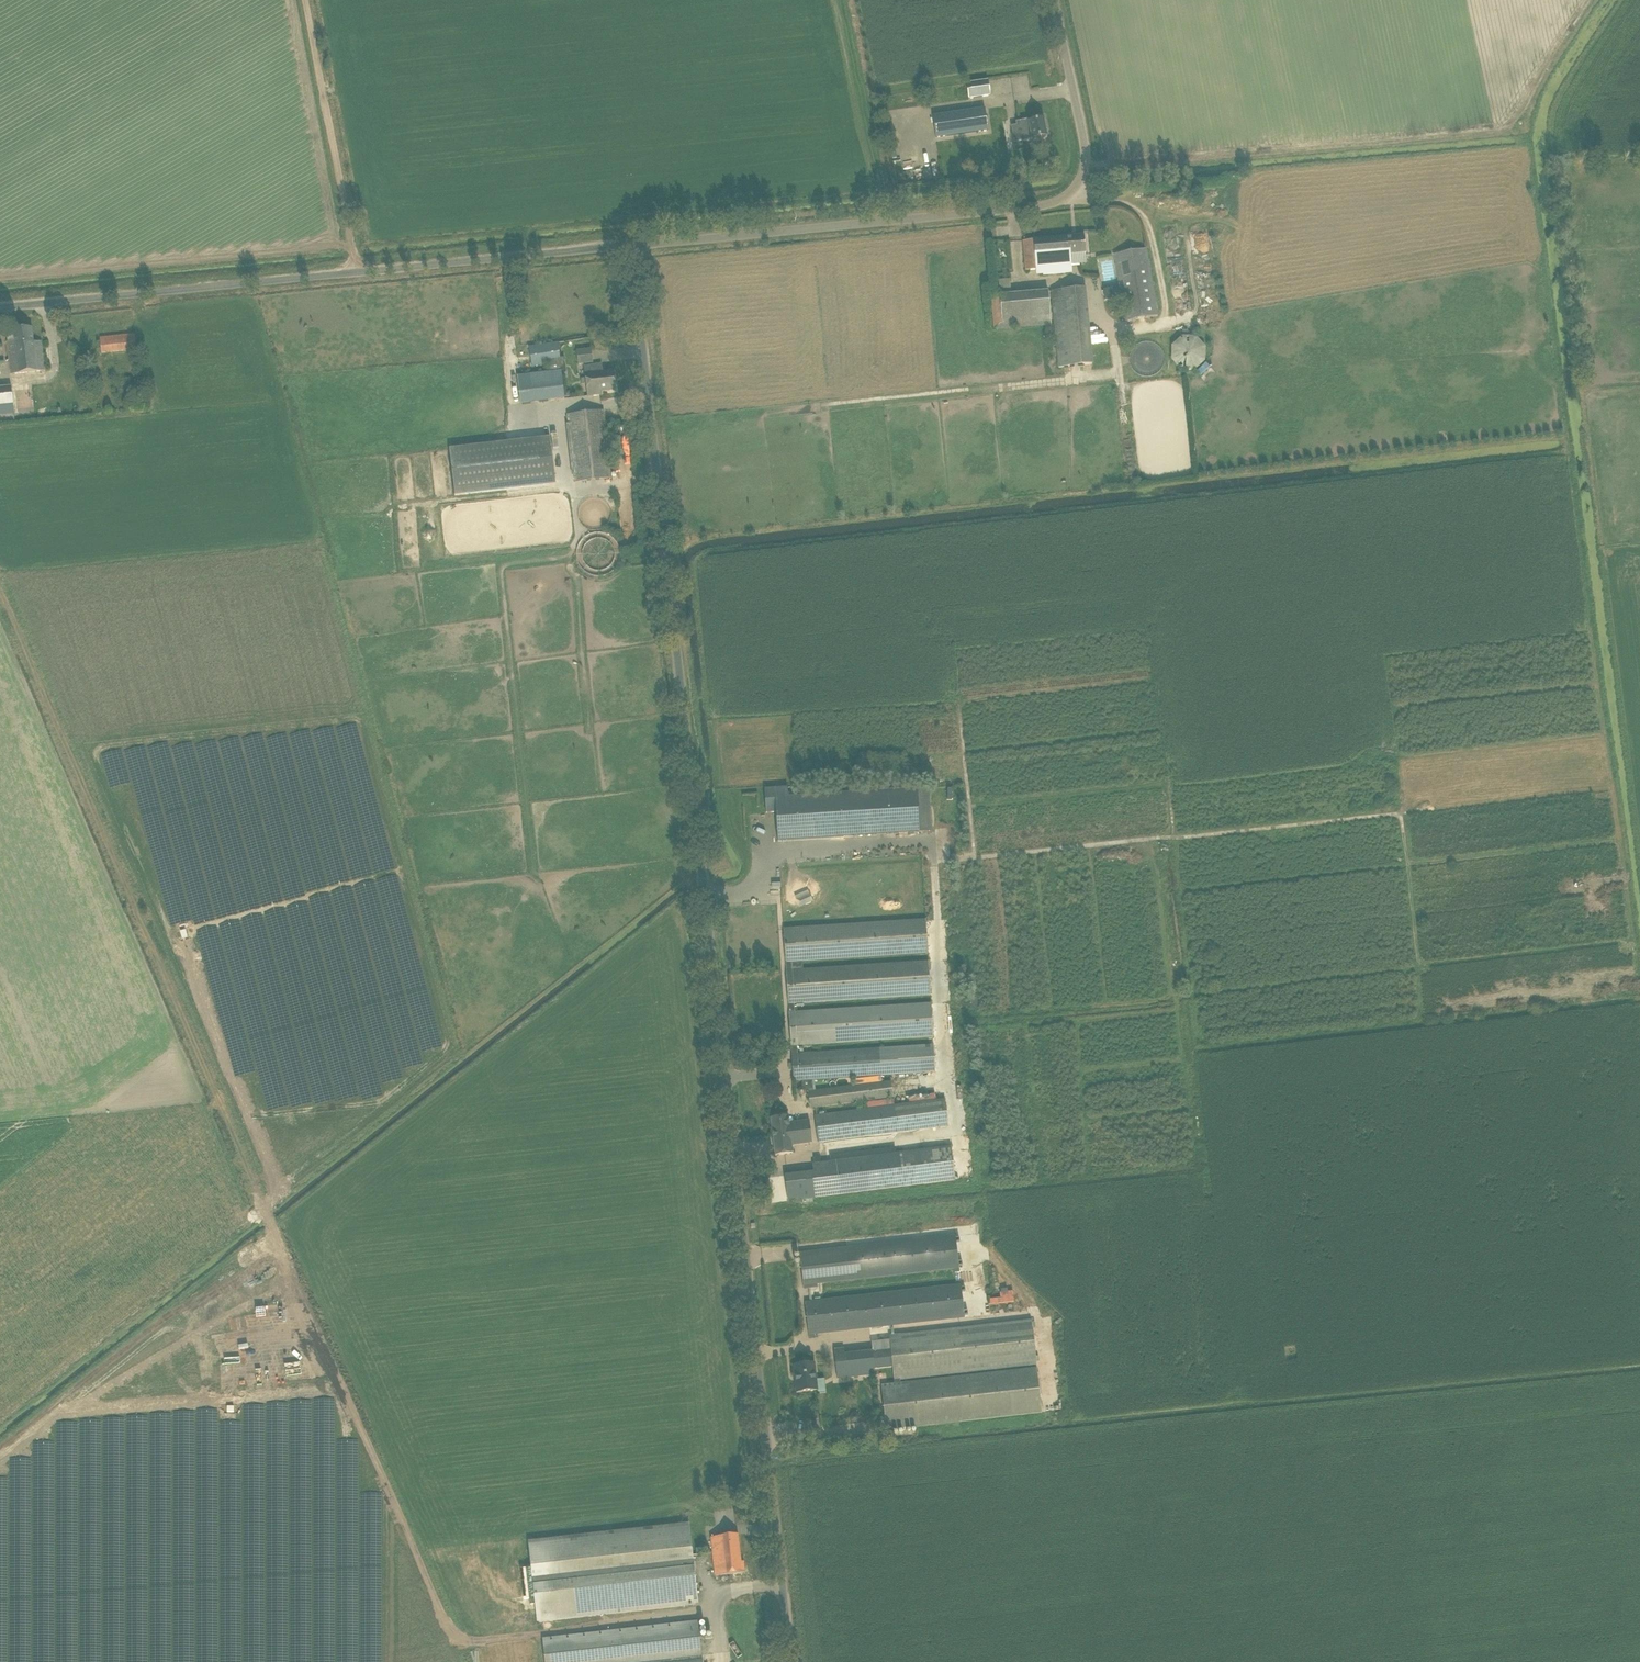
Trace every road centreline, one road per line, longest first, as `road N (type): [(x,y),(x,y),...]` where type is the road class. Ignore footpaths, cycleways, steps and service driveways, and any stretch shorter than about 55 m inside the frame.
road 1 (unclassified): [(790,1661),(631,246)]
road 2 (track): [(272,1225),(0,593)]
road 3 (unclassified): [(631,246),(1058,199),(1085,158),(1053,0)]
road 4 (unclassified): [(0,306),(631,246)]
road 5 (track): [(305,0),(359,272)]

